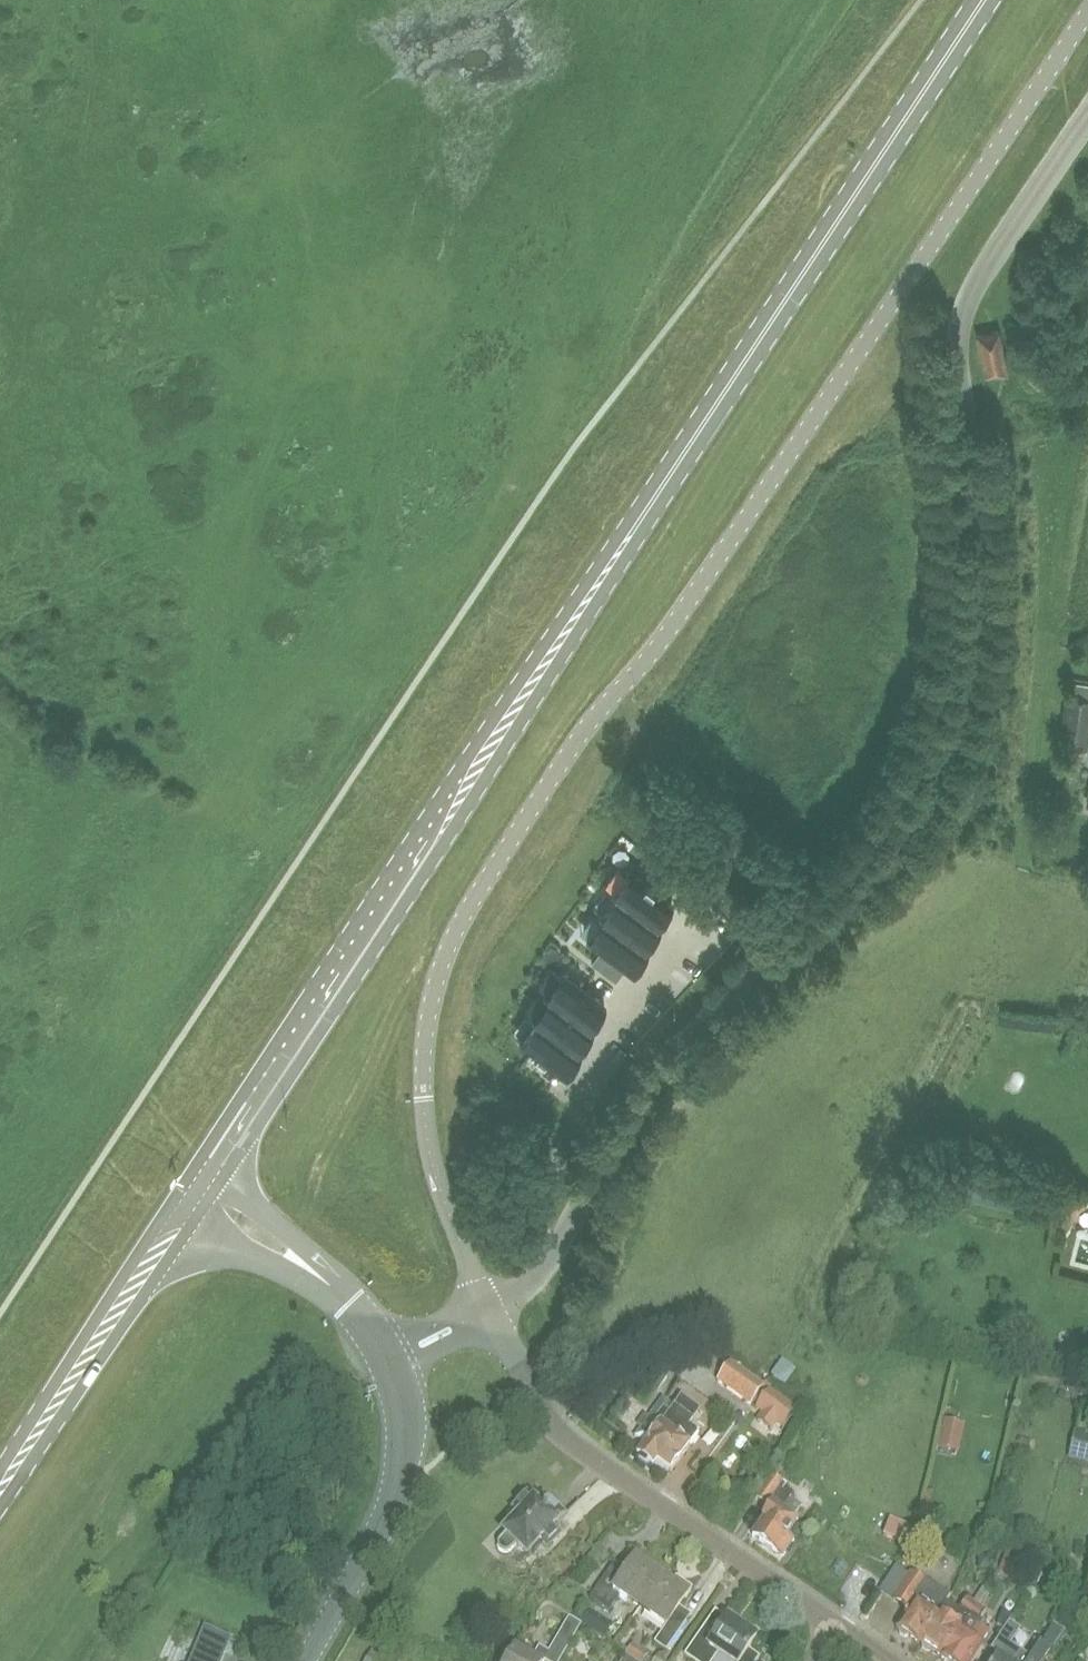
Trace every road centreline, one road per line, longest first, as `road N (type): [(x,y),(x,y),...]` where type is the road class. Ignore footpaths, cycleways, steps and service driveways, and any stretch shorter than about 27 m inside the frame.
road 1 (unclassified): [(491,1312),(445,1203),(425,1117),(427,1031),(454,932),(579,736),(674,623),(1087,10)]
road 2 (primary): [(196,1187),(982,0)]
road 3 (unclassified): [(491,1312),(559,1243),(614,1141),(689,1037),(857,892),(931,786),(965,699),(976,636),(960,332),(979,280),(1087,118)]
road 4 (residential): [(843,1616),(593,1461),(546,1423),(491,1312)]
road 5 (primary): [(0,1488),(196,1187)]
road 6 (unclassified): [(307,1660),(379,1536),(407,1457),(407,1412),(388,1359)]
road 7 (unclassified): [(388,1359),(350,1300),(196,1187)]

